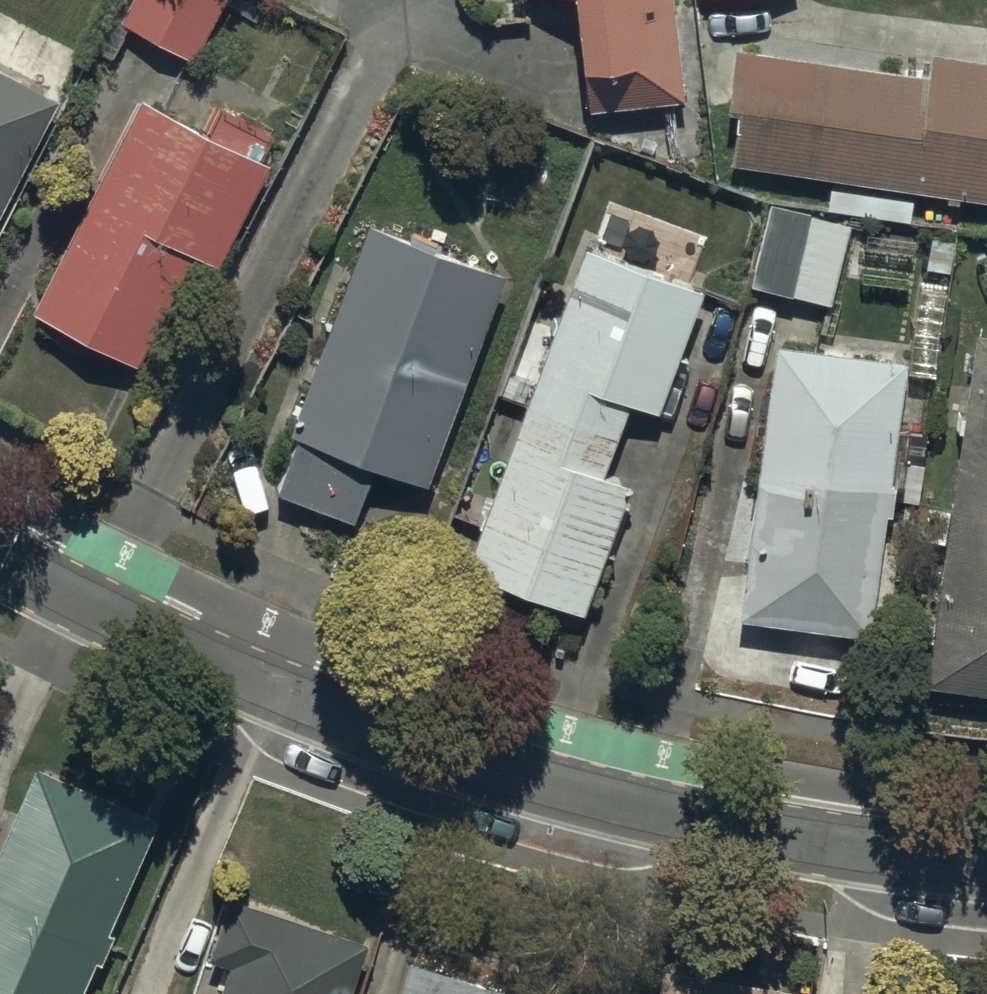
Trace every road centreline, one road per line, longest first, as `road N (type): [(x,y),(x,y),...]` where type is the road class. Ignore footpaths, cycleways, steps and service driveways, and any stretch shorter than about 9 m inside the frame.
road 1 (residential): [(0,537),(262,658),(635,789),(791,822),(986,849)]

